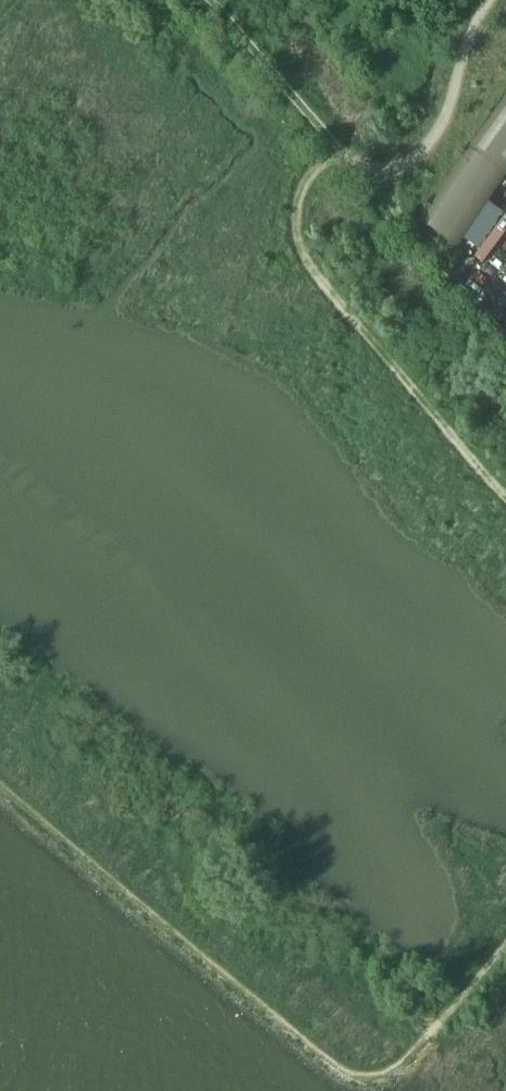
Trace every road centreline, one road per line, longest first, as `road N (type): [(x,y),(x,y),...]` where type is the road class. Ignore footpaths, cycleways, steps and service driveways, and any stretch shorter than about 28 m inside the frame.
road 1 (track): [(218,0),(401,206),(412,234),(505,344)]
road 2 (track): [(401,206),(505,36)]

